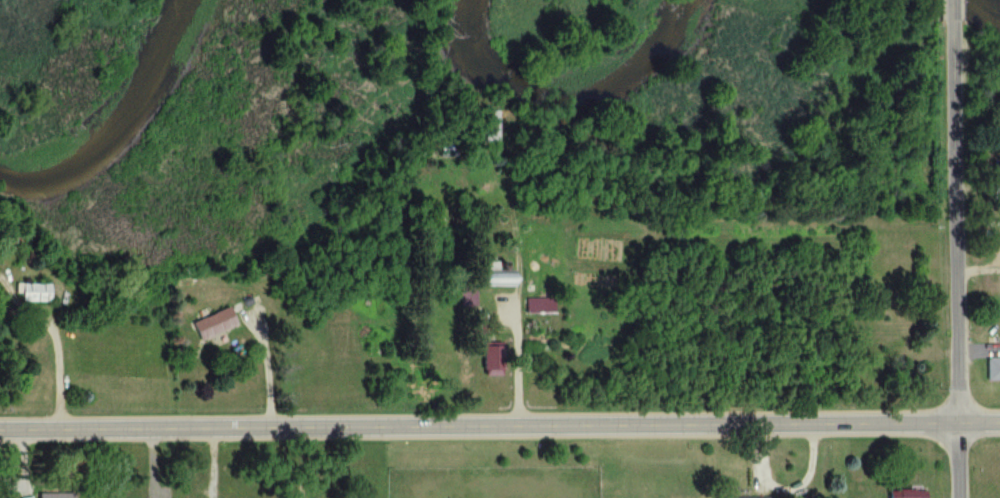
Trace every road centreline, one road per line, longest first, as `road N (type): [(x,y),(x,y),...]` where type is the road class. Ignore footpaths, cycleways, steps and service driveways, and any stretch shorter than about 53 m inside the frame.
road 1 (secondary): [(0,423),(999,420)]
road 2 (residential): [(956,420),(953,30)]

